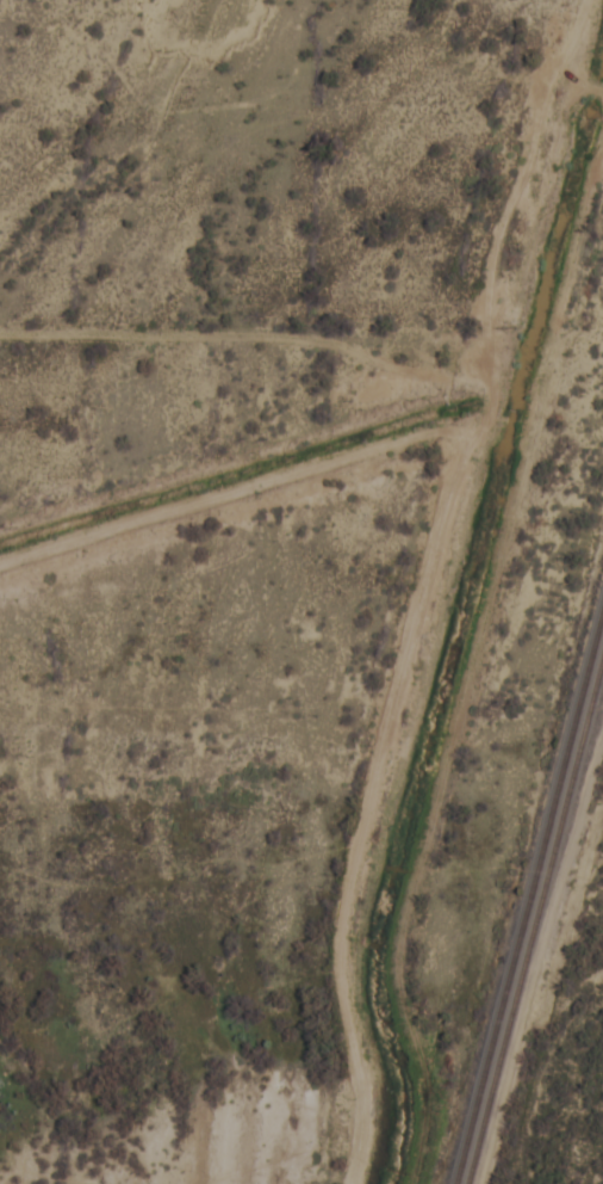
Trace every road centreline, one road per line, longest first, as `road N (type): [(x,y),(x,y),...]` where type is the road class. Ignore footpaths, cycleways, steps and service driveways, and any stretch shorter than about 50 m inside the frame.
road 1 (track): [(489,363),(459,380),(273,335),(0,333)]
road 2 (track): [(602,1046),(528,1183)]

